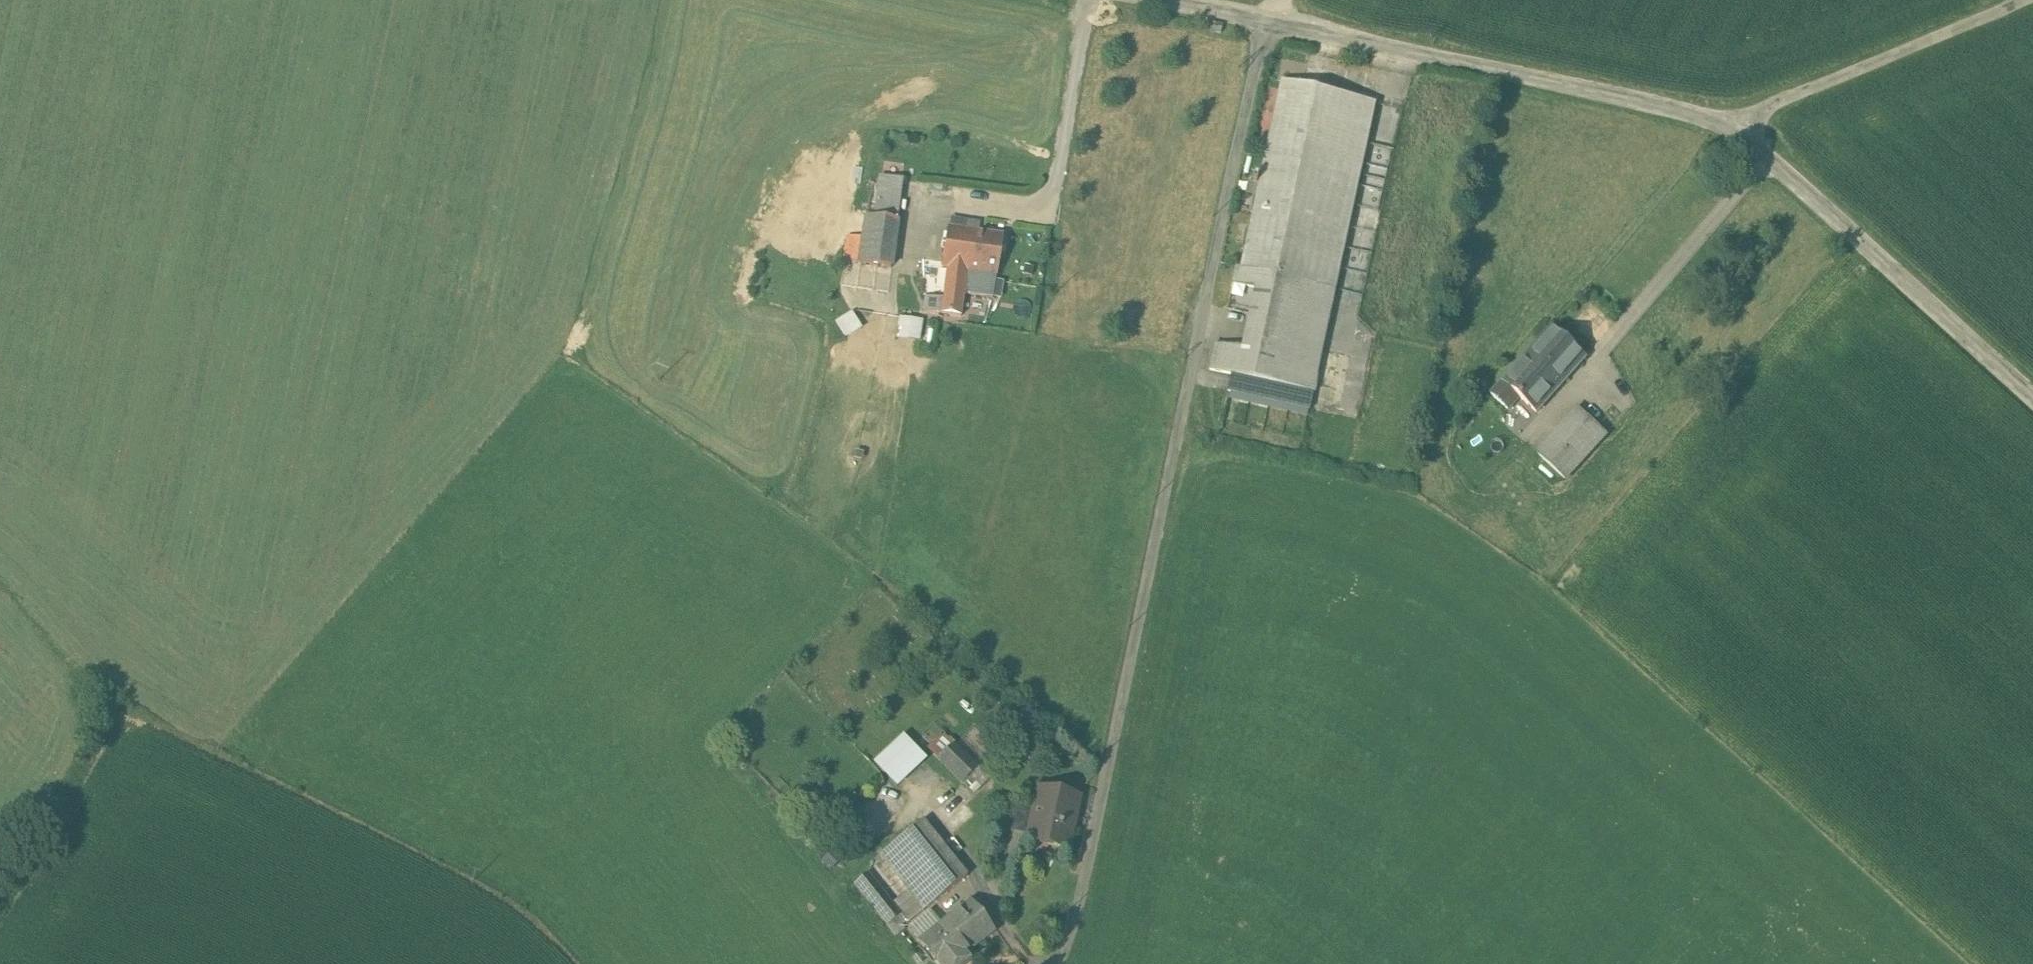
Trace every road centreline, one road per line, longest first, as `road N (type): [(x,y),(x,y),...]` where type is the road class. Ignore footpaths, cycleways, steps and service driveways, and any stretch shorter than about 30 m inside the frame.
road 1 (unclassified): [(1267,23),(1078,912),(1060,963)]
road 2 (unclassified): [(1731,126),(1267,23)]
road 3 (unclassified): [(2032,396),(1731,126)]
road 4 (residential): [(1731,126),(2024,0)]

